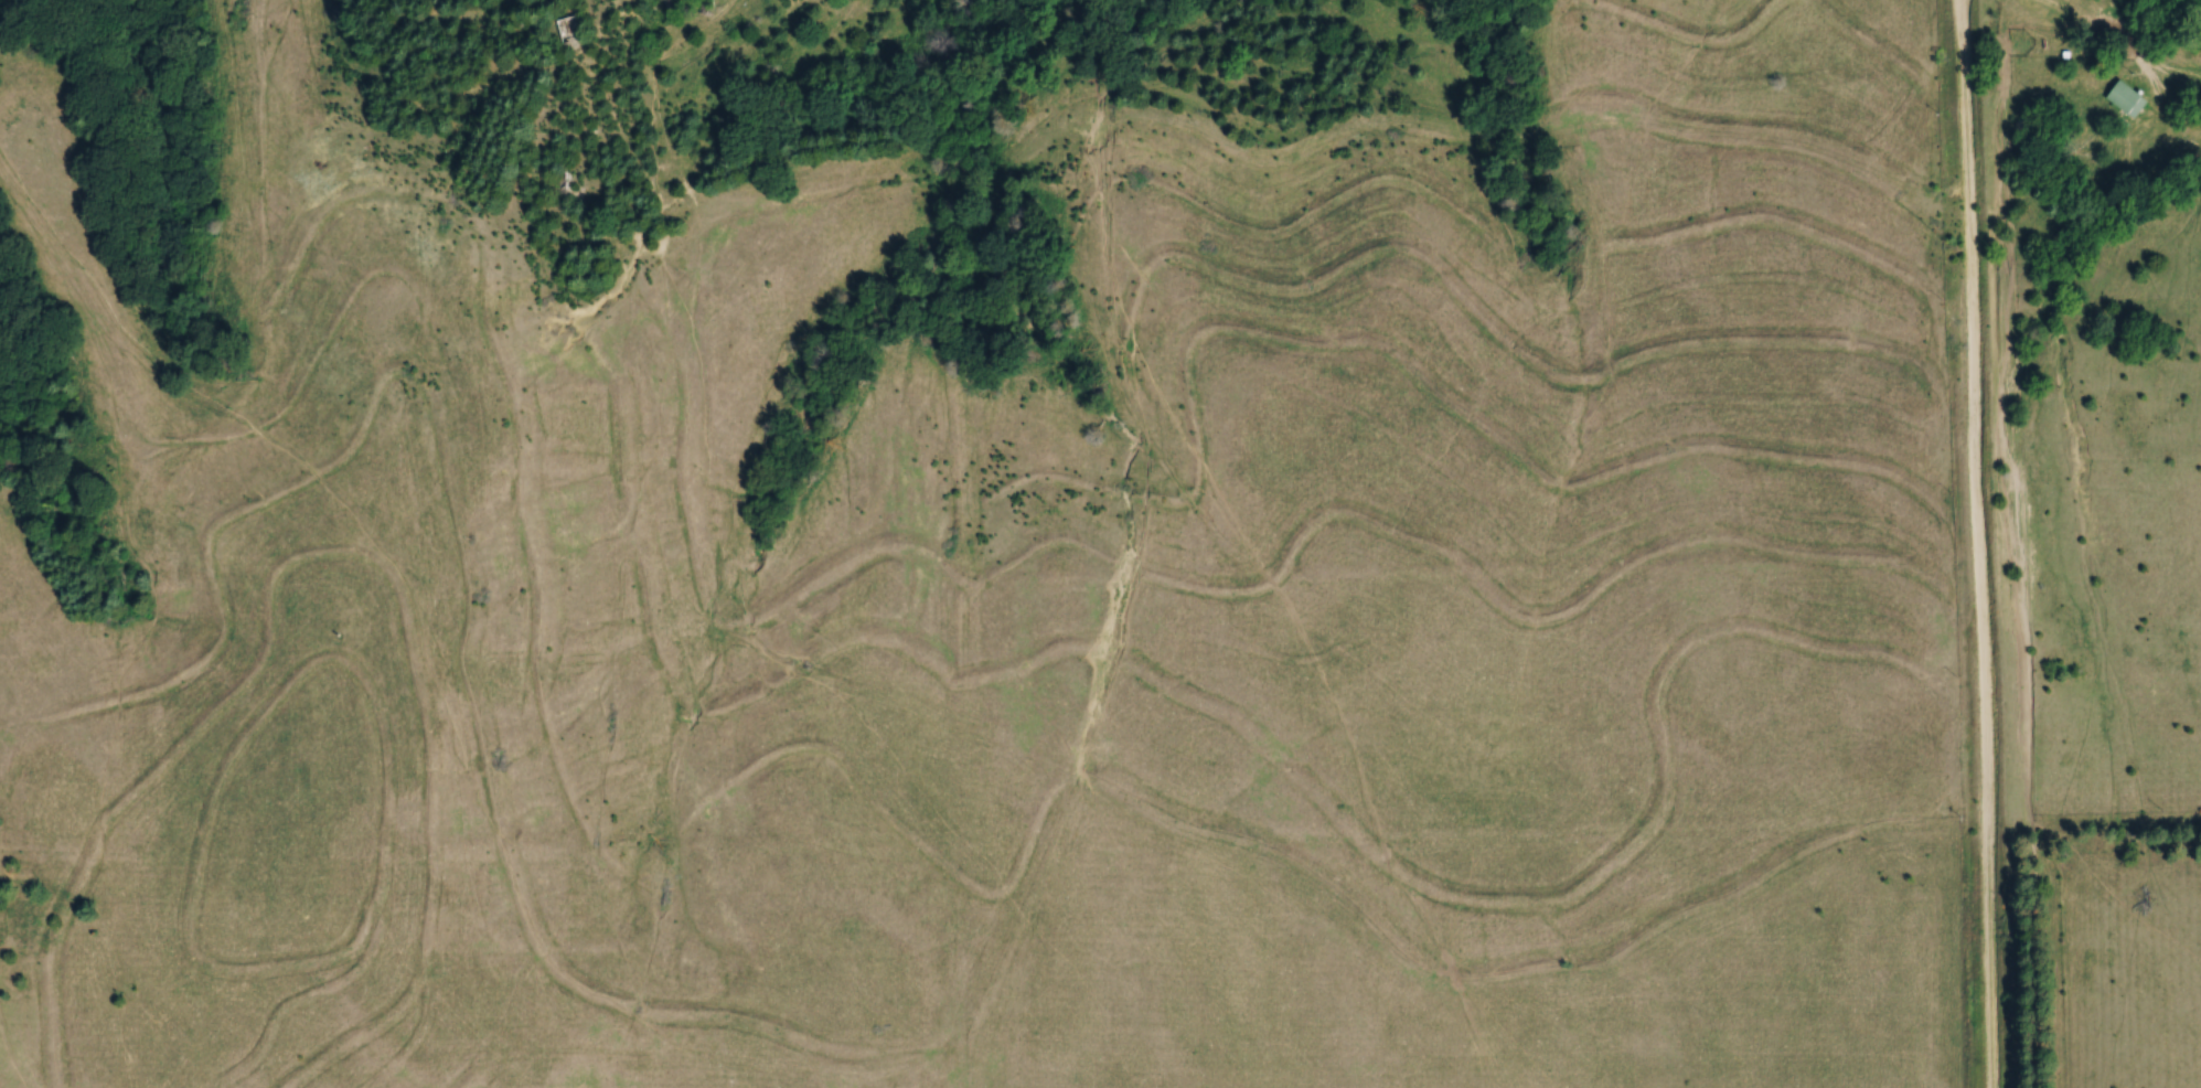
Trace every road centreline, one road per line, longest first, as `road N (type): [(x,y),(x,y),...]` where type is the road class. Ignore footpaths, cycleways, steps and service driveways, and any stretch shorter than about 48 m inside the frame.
road 1 (residential): [(1988,1087),(1958,0)]

